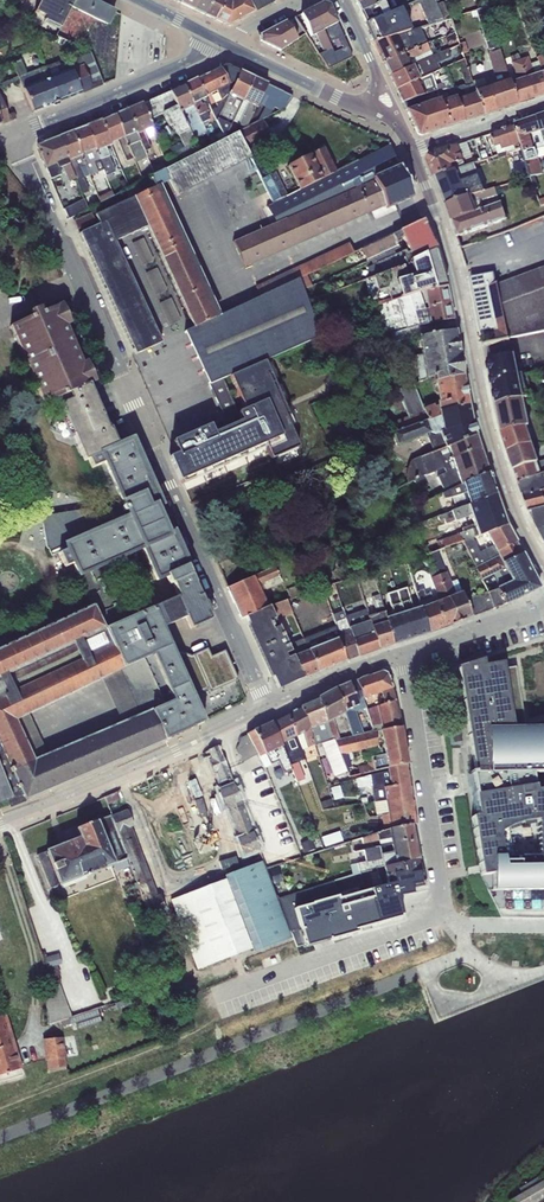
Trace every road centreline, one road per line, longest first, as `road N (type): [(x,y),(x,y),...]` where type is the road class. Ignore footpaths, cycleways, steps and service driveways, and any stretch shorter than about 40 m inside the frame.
road 1 (residential): [(12,134),(265,704)]
road 2 (secondary): [(413,153),(449,248),(494,452),(543,565)]
road 3 (residential): [(405,651),(445,899),(466,954)]
road 4 (residential): [(265,704),(0,826)]
road 5 (residential): [(222,40),(12,134)]
road 6 (tertiary): [(222,40),(376,115)]
road 7 (residential): [(405,651),(265,704)]
road 8 (residential): [(543,605),(405,651)]
road 9 (residential): [(413,153),(543,107)]
road 10 (secondary): [(340,0),(380,83),(376,115)]

